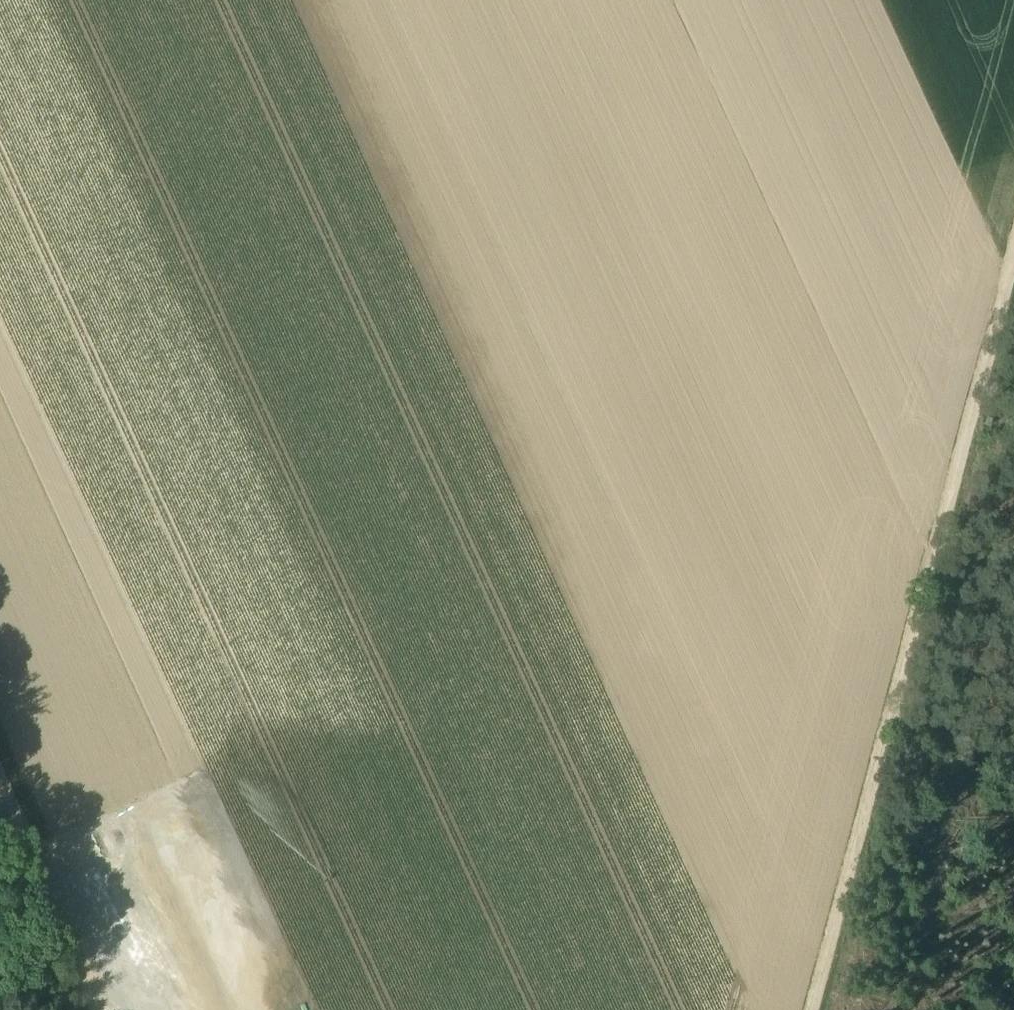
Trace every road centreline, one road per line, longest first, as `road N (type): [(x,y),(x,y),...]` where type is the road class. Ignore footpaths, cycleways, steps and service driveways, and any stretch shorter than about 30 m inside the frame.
road 1 (track): [(1013,267),(812,1009)]
road 2 (track): [(93,1009),(0,803)]

